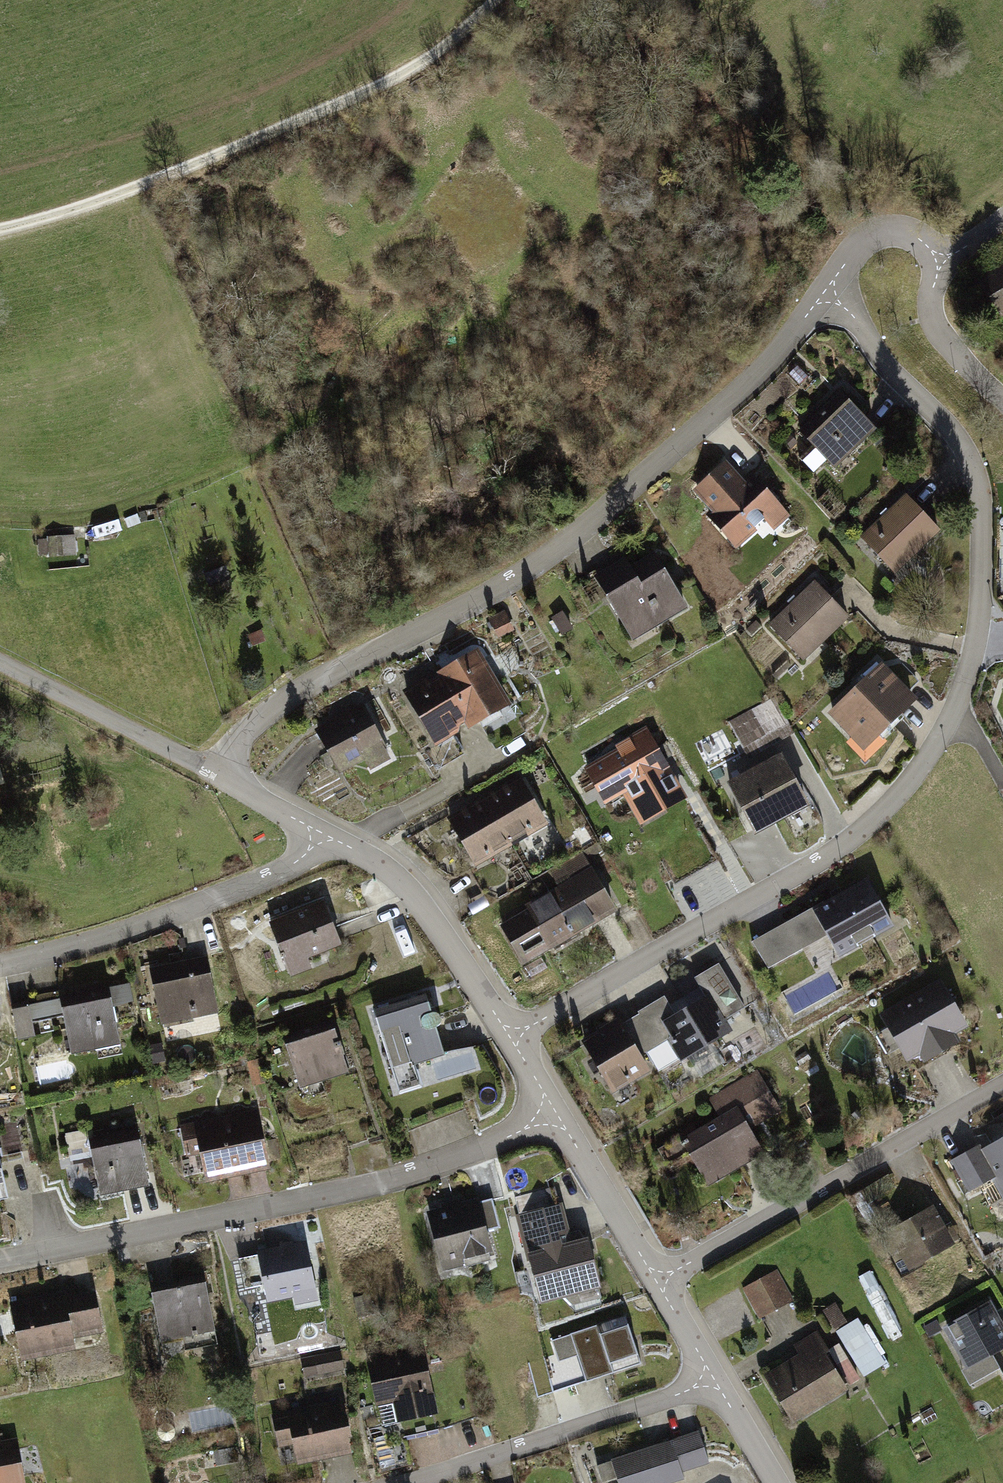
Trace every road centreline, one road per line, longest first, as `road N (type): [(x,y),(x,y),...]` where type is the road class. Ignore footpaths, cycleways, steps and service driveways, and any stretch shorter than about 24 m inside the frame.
road 1 (residential): [(511,1037),(852,839),(920,770),(963,690),(982,590),(980,485),(962,440),(880,357),(831,283)]
road 2 (residential): [(222,771),(258,719),(540,562),(728,403),(831,283)]
road 3 (residential): [(0,1260),(394,1176),(557,1116)]
road 4 (track): [(503,0),(386,86),(216,161),(0,224)]
road 5 (residential): [(658,1282),(1002,1082)]
road 6 (residential): [(0,964),(139,926),(273,875),(332,836)]
road 7 (residential): [(397,1482),(716,1381)]
road 8 (residential): [(332,836),(395,876),(511,1037)]
road 9 (track): [(0,500),(178,478),(255,438)]
road 10 (residential): [(557,1116),(658,1282)]
road 11 (residential): [(953,253),(933,283),(931,329),(1002,397)]
road 12 (residential): [(68,694),(222,771)]
road 13 (residential): [(831,283),(853,253),(886,231),(953,253)]
road 14 (residential): [(222,771),(332,836)]

